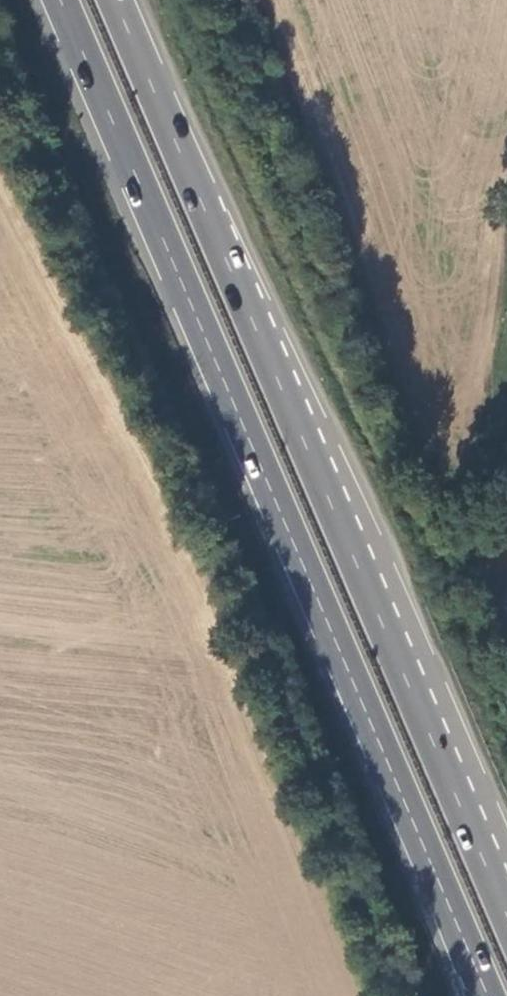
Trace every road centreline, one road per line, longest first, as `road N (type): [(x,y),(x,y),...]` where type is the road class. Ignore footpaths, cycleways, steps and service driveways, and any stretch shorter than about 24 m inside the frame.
road 1 (trunk): [(68,0),(488,995)]
road 2 (trunk): [(506,909),(120,0)]

